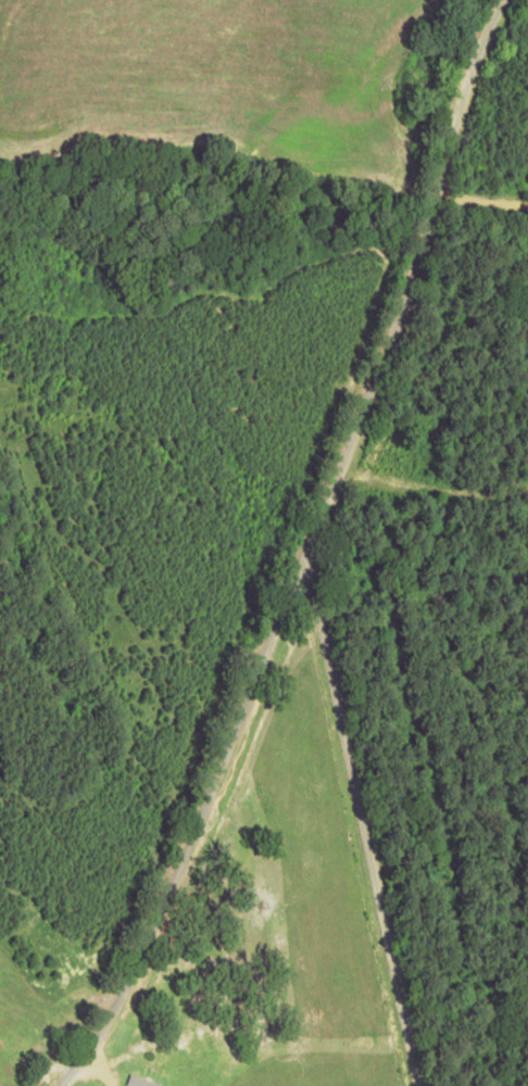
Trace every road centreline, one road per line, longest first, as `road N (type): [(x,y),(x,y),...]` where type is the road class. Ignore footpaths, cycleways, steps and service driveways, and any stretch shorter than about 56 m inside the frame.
road 1 (residential): [(52,1085),(91,1043),(206,800),(344,476),(508,0)]
road 2 (residential): [(433,1085),(432,1026),(306,554)]

